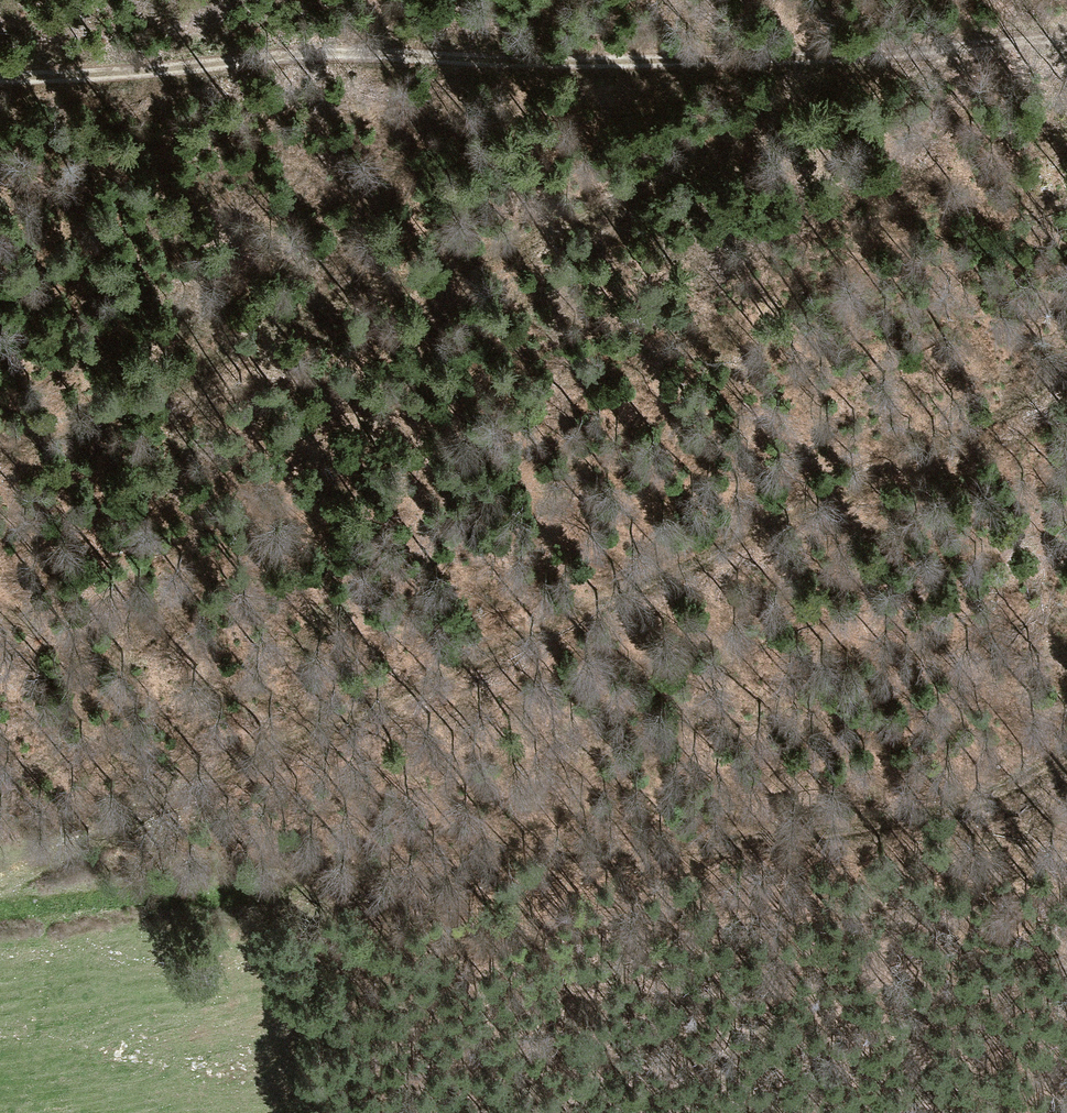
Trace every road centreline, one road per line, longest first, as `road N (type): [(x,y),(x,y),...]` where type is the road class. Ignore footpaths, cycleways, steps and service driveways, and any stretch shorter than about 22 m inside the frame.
road 1 (track): [(0,896),(1066,372)]
road 2 (track): [(0,901),(761,845),(982,804),(1066,765)]
road 3 (track): [(1066,40),(638,63),(344,54),(0,79)]
road 4 (track): [(0,453),(141,401),(331,305),(607,209),(871,54)]

